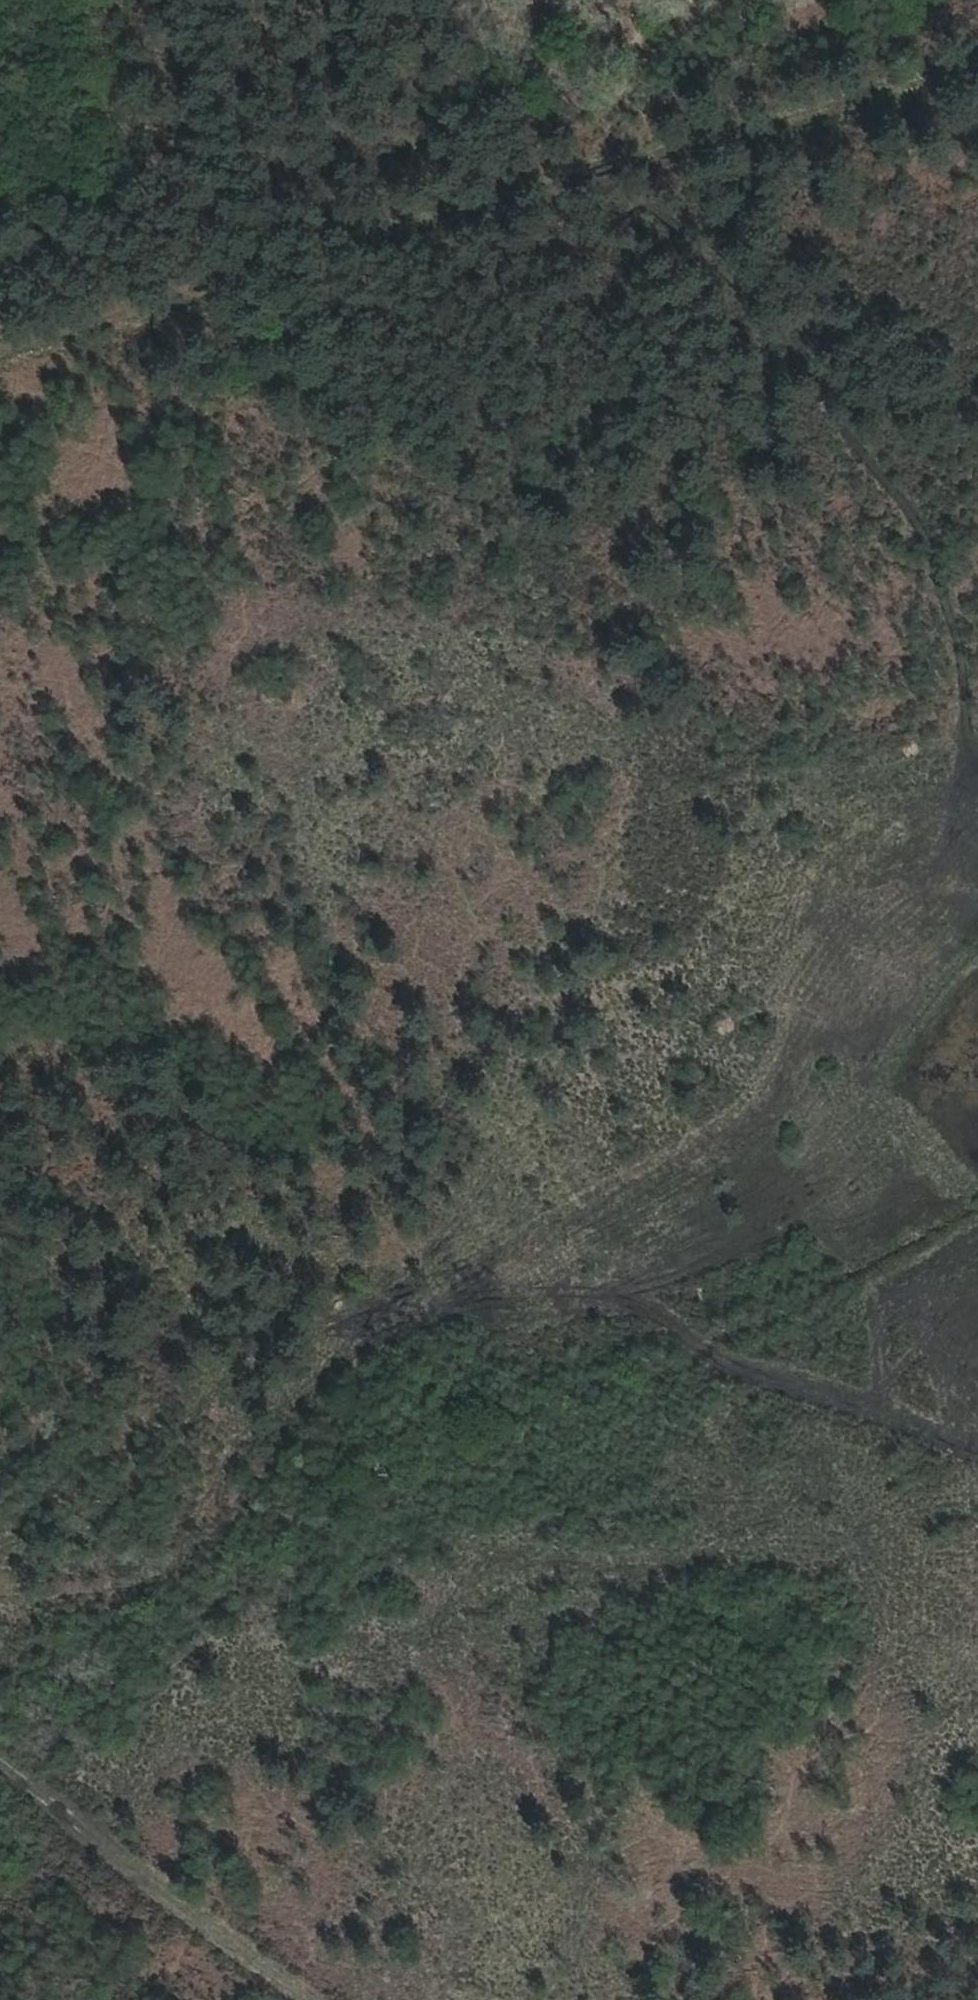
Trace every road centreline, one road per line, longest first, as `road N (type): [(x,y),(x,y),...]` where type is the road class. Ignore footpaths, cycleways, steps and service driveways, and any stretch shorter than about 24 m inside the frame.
road 1 (track): [(0,354),(843,115),(977,70)]
road 2 (track): [(0,1757),(316,1999)]

